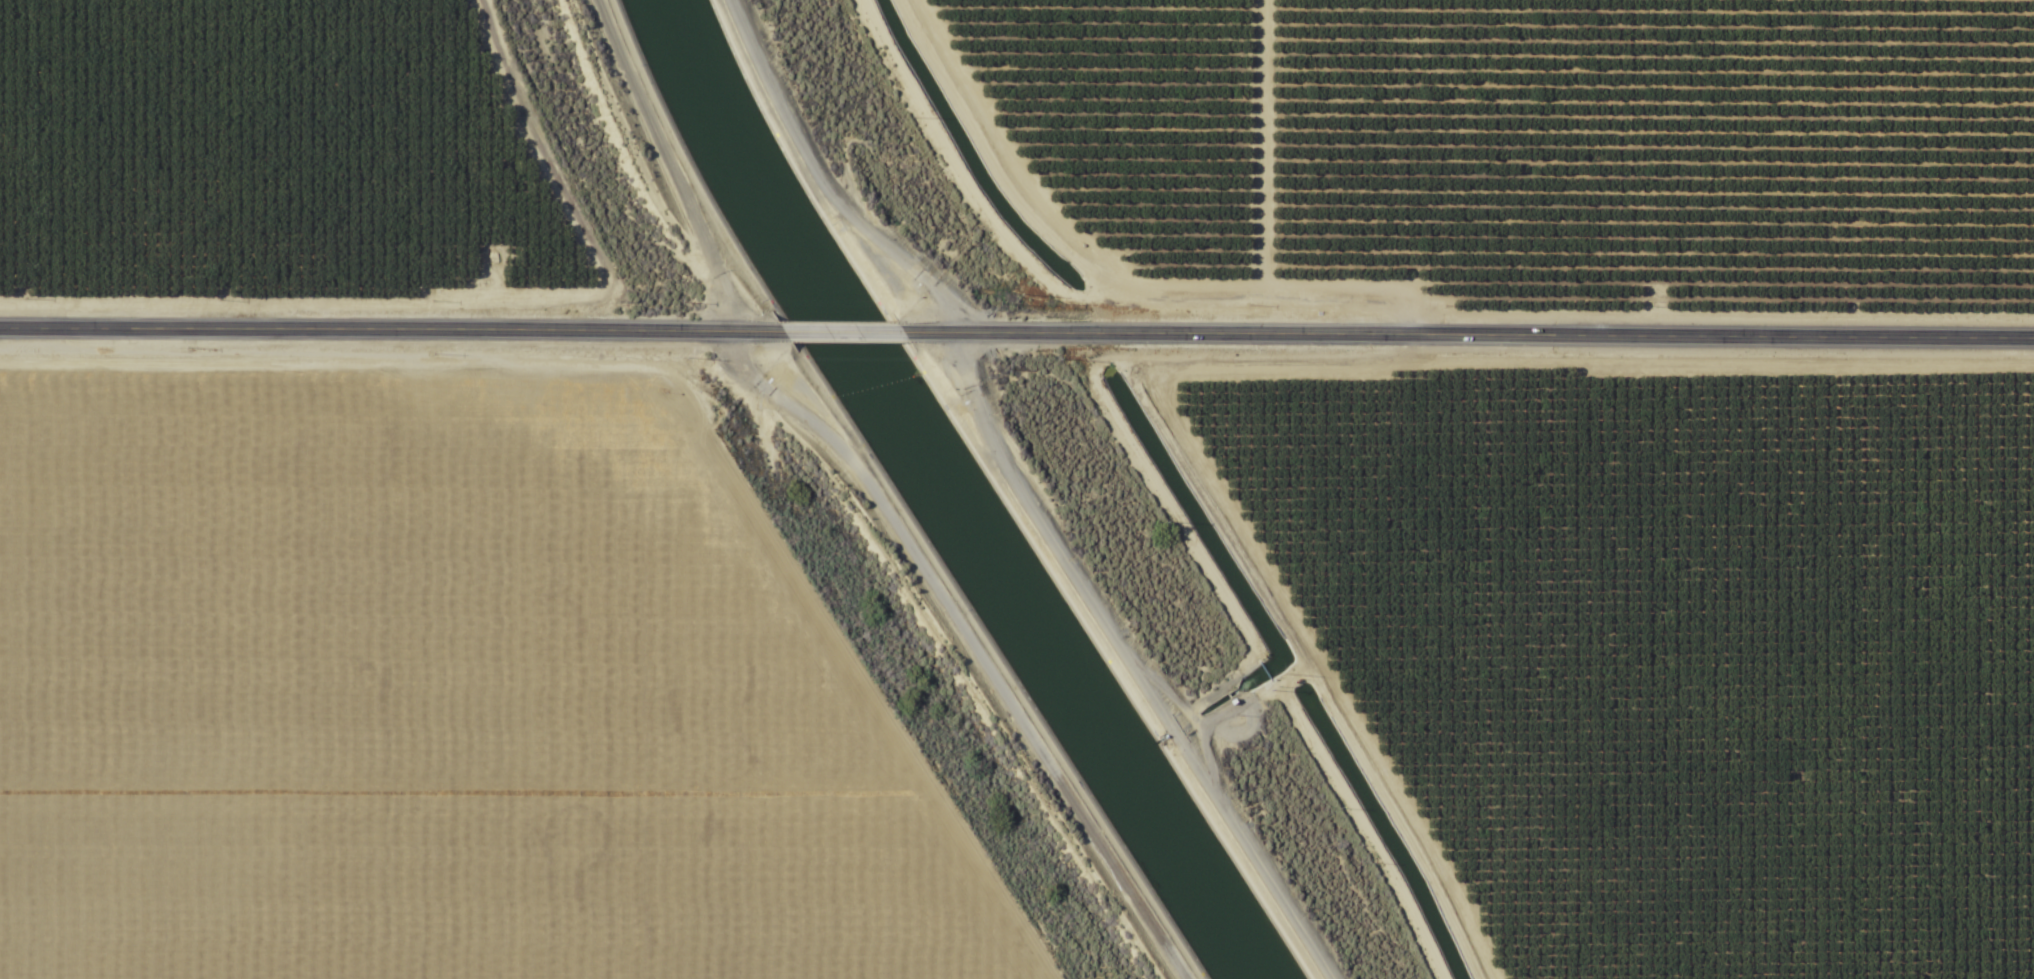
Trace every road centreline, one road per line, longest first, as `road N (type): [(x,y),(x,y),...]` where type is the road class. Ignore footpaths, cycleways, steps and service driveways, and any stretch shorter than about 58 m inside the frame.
road 1 (secondary): [(779,331),(0,330)]
road 2 (secondary): [(1410,334),(2033,338)]
road 3 (secondary): [(1410,334),(904,332)]
road 4 (secondary): [(904,332),(779,331)]

